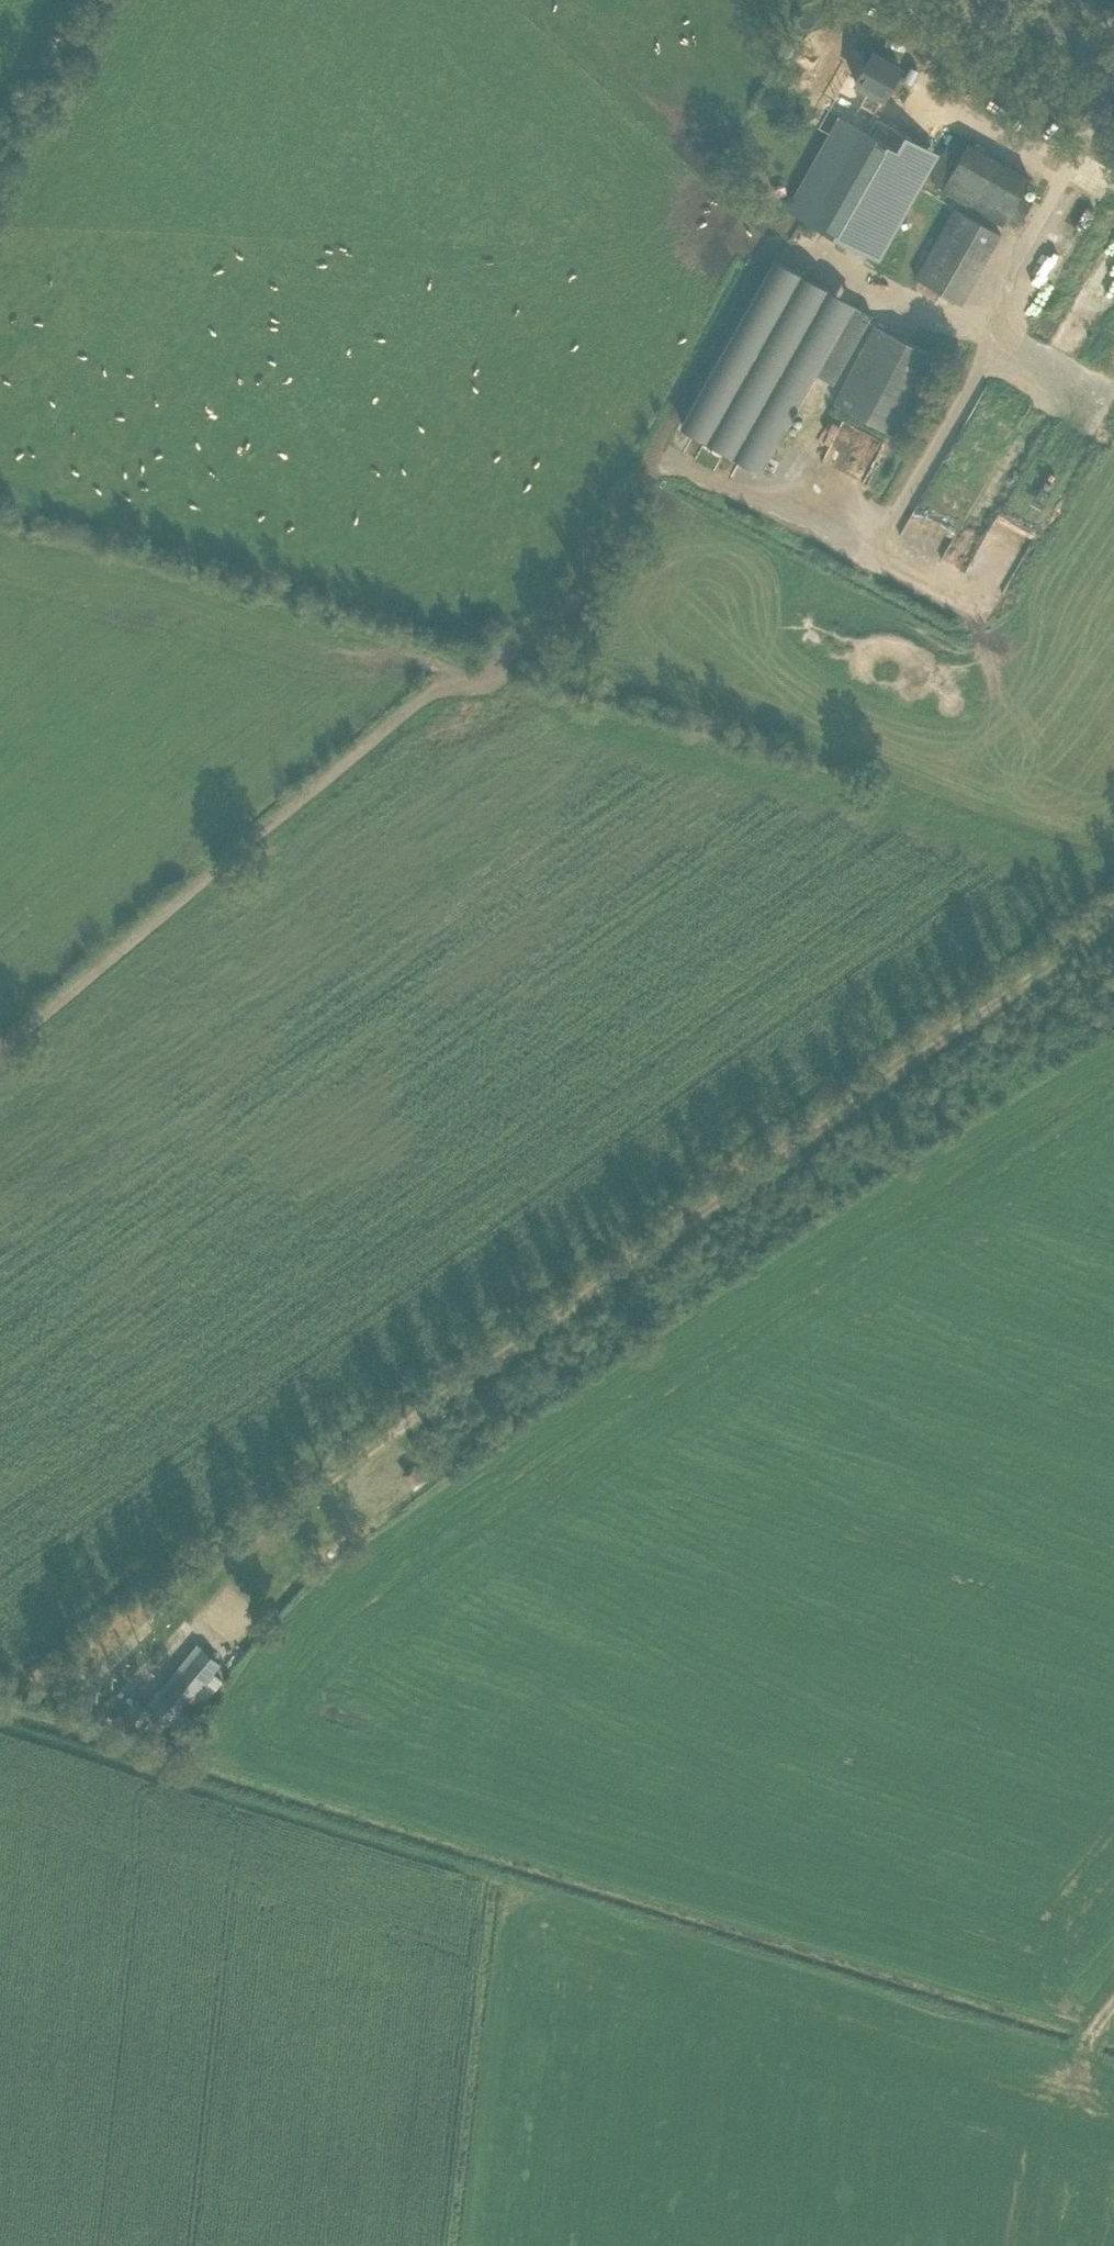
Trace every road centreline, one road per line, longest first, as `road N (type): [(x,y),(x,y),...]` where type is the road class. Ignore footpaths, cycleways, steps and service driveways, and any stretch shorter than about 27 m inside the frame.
road 1 (tertiary): [(1113,61),(1006,0)]

